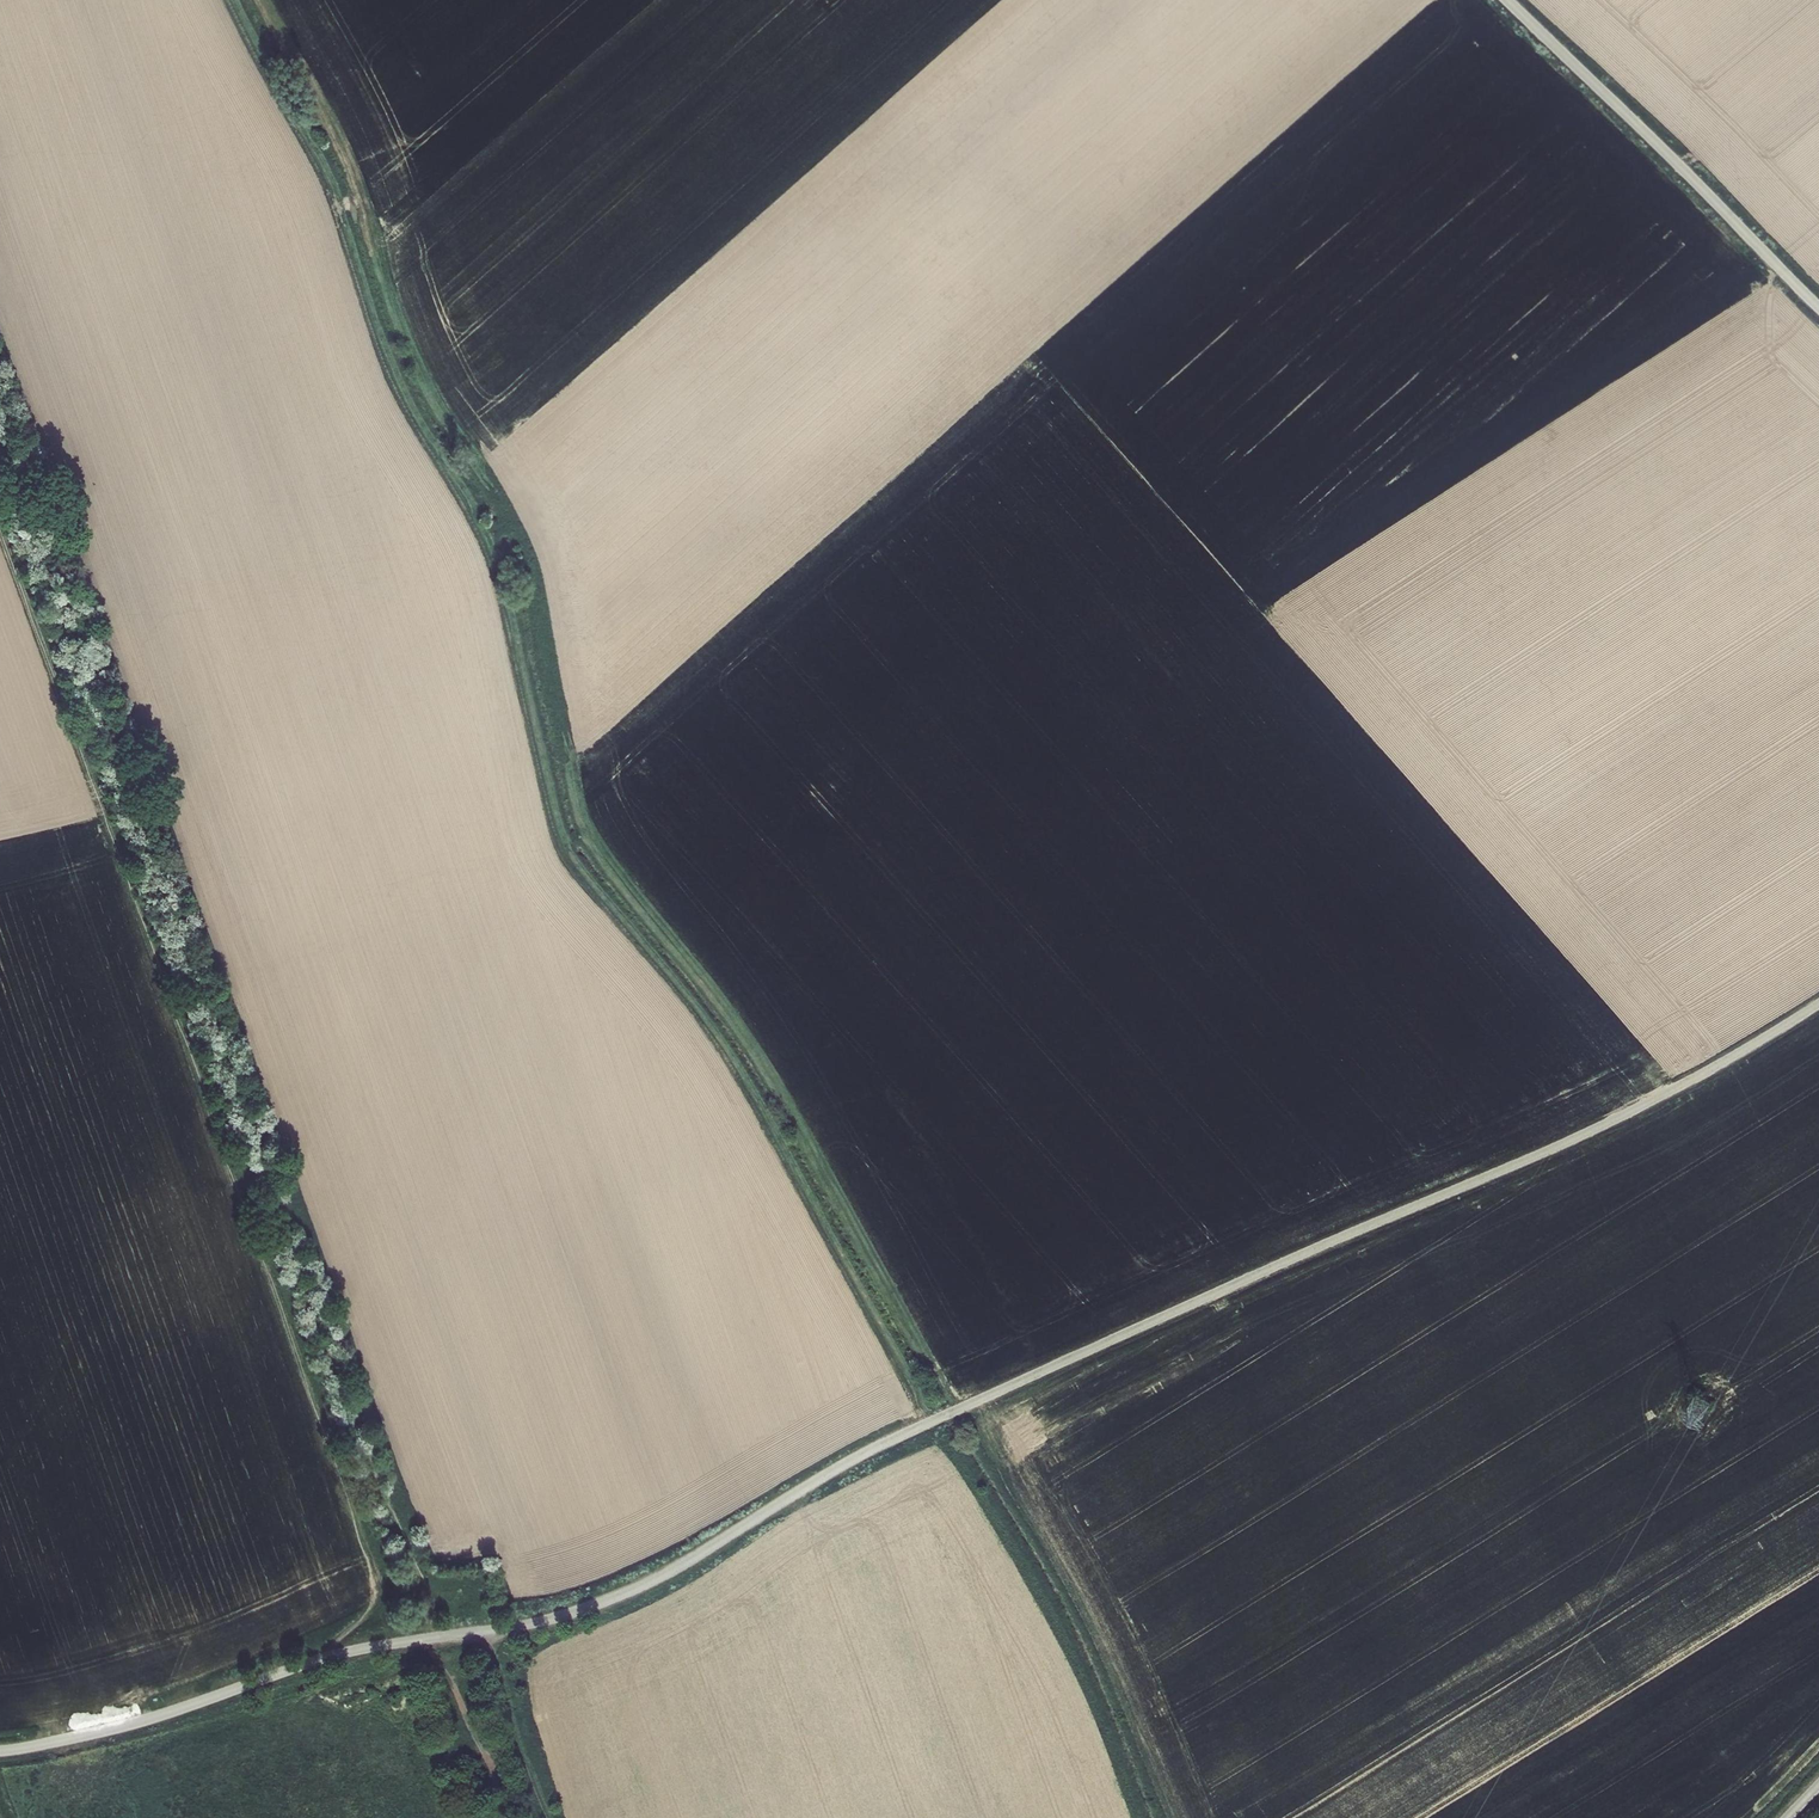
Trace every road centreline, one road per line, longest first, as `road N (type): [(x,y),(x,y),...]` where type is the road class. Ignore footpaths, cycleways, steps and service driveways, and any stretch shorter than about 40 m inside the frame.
road 1 (unclassified): [(1818,1005),(1604,1125),(895,1438),(607,1601),(530,1625),(332,1656),(249,1684)]
road 2 (unclassified): [(1508,0),(1818,308)]
road 3 (residential): [(0,1751),(153,1718),(249,1684)]

